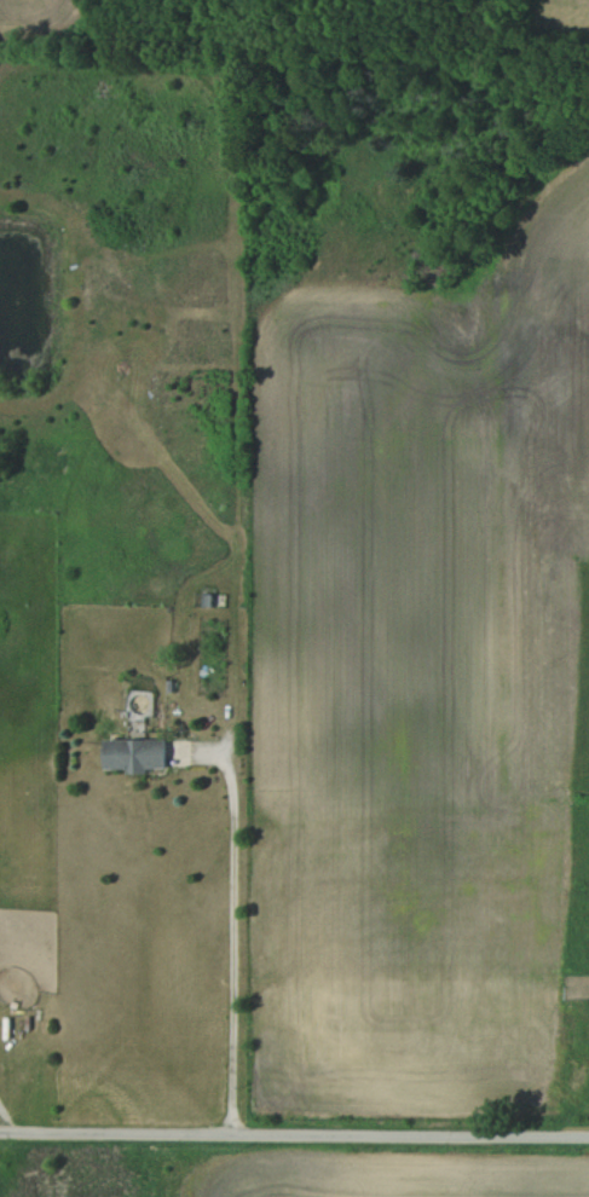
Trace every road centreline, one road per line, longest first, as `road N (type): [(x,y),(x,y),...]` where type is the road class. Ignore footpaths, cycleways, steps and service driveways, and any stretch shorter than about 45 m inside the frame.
road 1 (residential): [(588,1131),(0,1128)]

